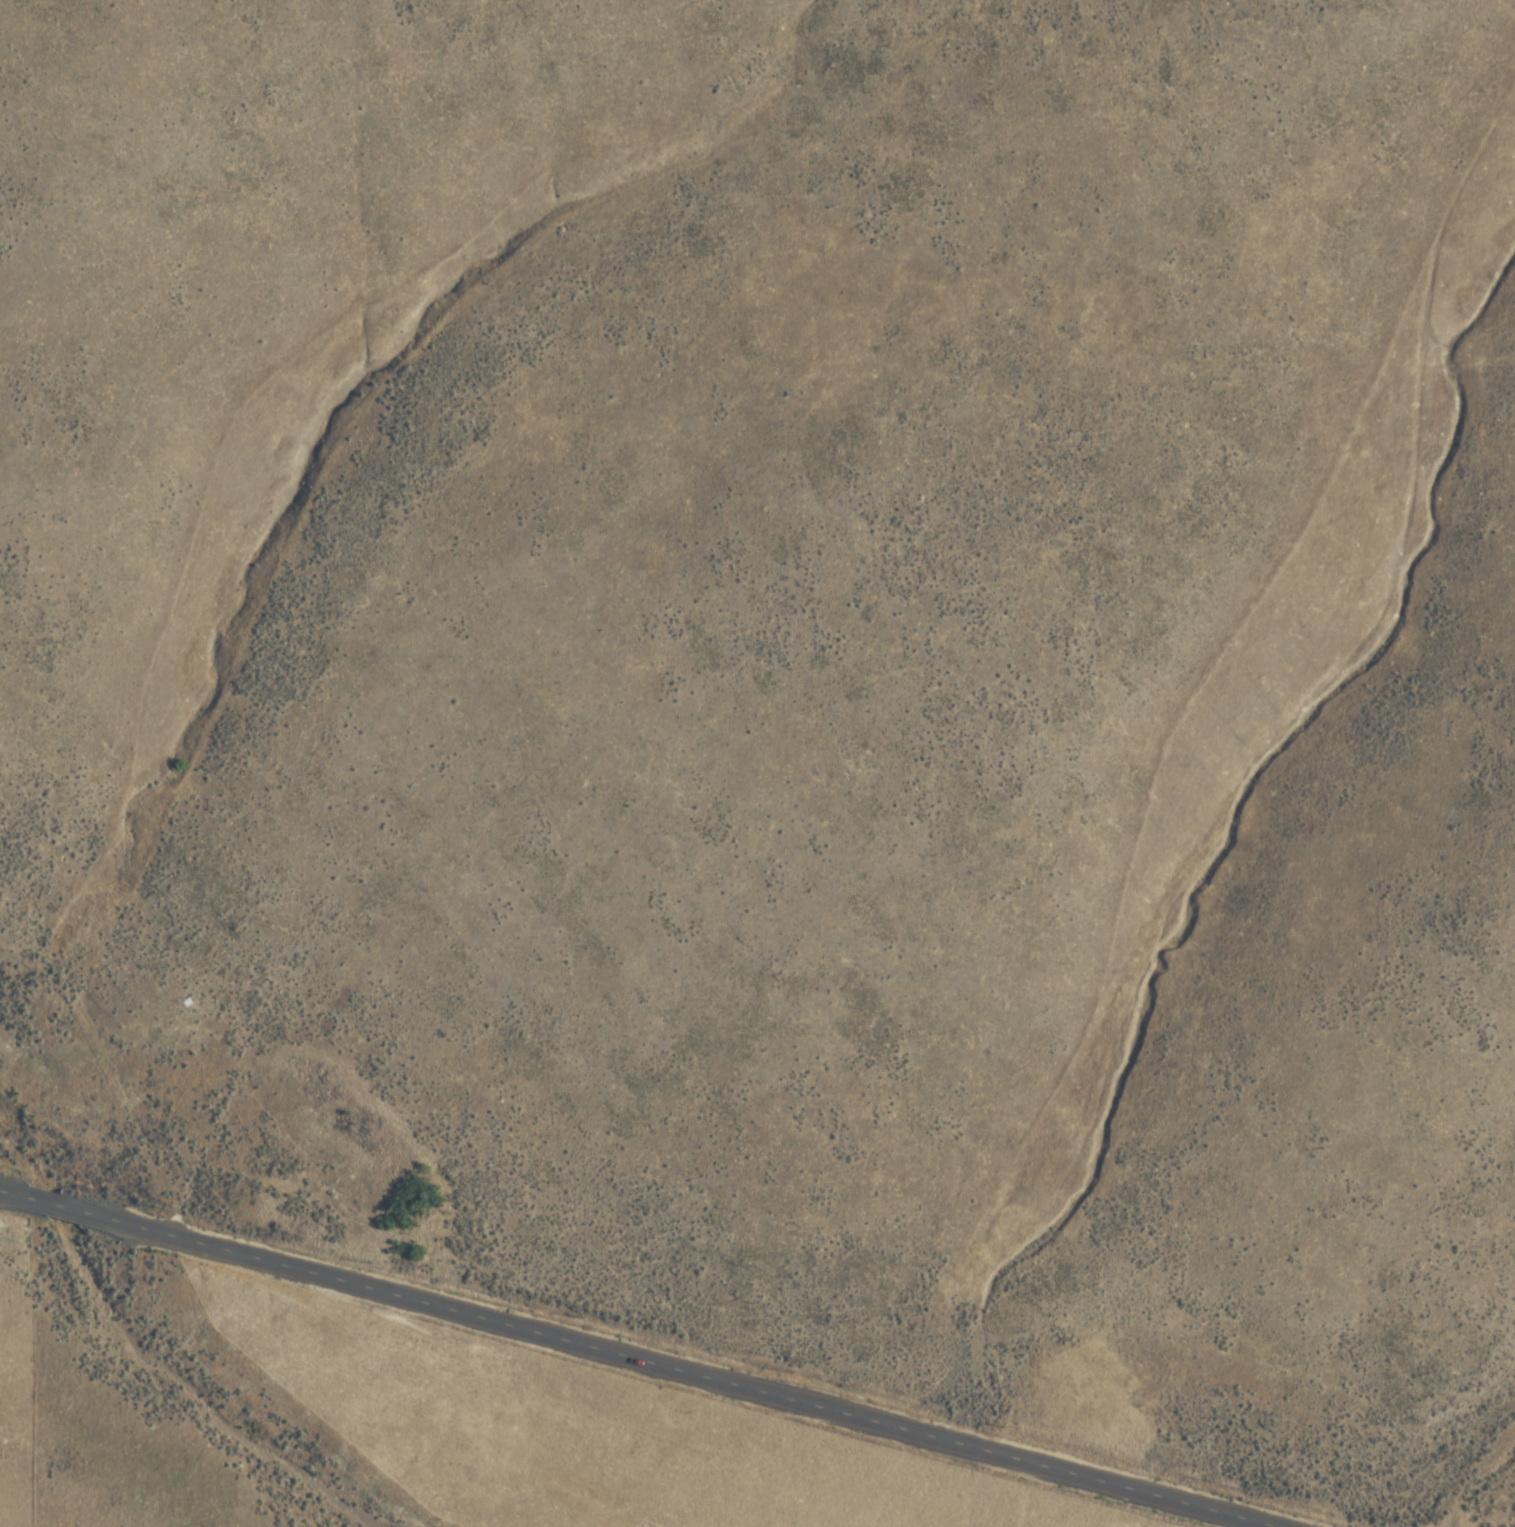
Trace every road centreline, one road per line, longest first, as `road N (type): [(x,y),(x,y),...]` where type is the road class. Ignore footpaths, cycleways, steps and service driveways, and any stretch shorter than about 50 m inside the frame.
road 1 (residential): [(1281,1526),(0,1191)]

